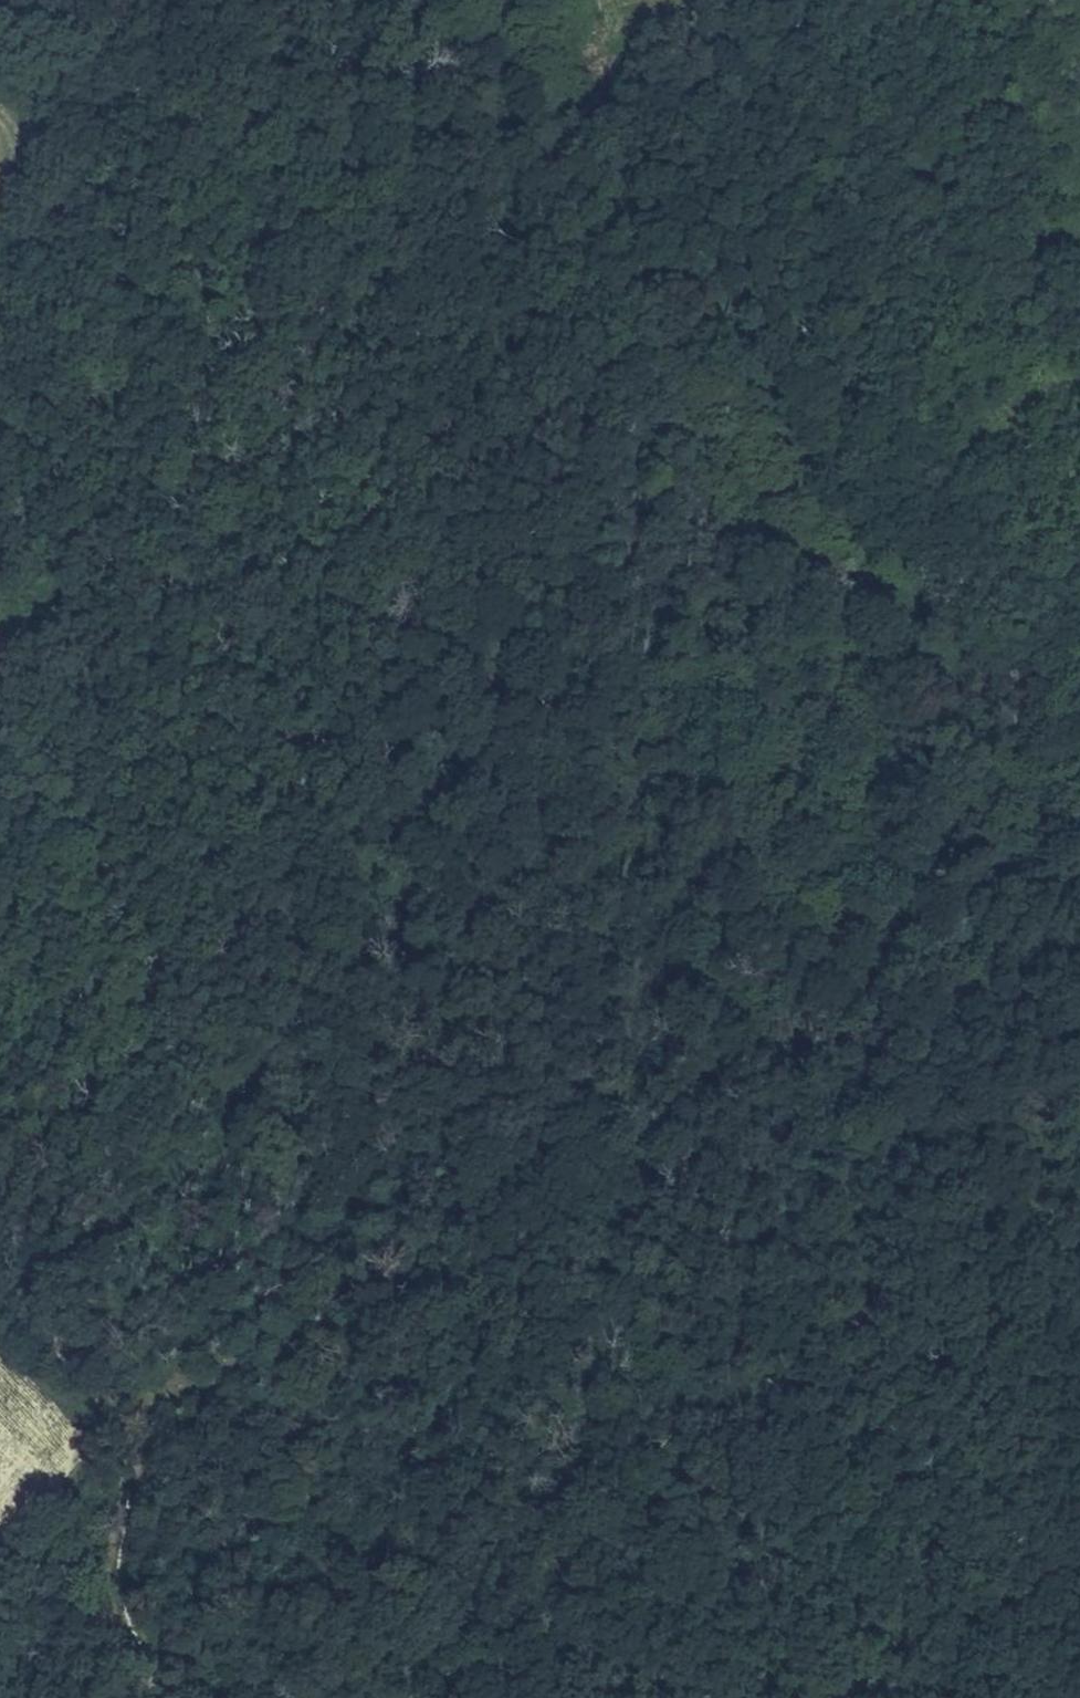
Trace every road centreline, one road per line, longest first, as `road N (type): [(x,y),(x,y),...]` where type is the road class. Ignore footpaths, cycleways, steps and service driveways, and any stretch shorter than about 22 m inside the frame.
road 1 (track): [(0,1304),(73,1373),(115,1433),(131,1510),(137,1617),(173,1697)]

